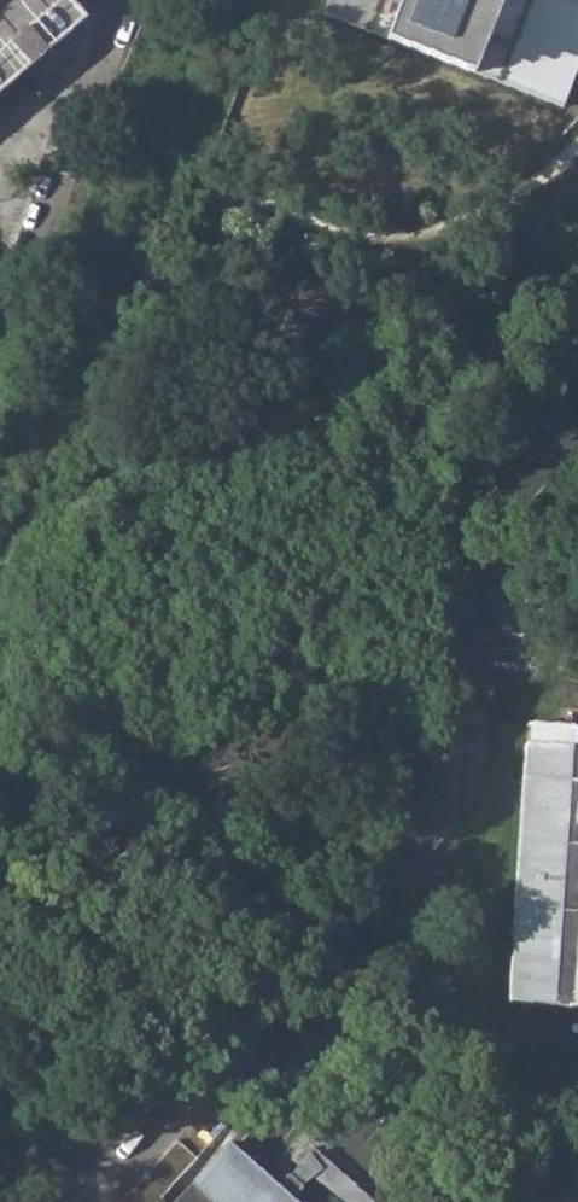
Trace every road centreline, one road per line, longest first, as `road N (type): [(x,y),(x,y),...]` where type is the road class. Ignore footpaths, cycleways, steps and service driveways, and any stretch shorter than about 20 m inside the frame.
road 1 (residential): [(0,332),(121,8),(115,0)]

